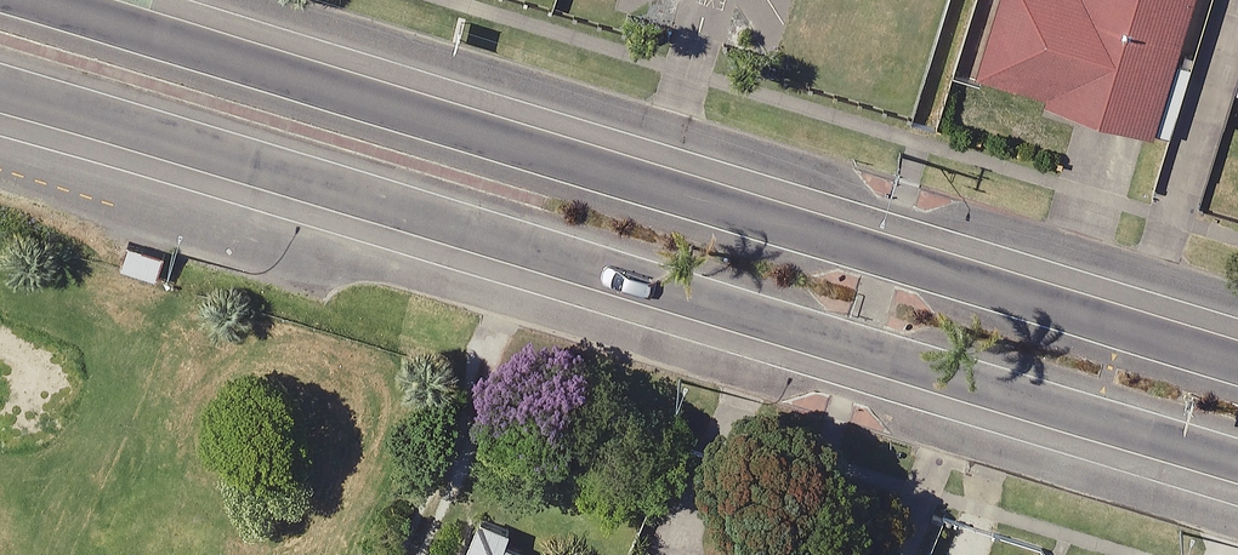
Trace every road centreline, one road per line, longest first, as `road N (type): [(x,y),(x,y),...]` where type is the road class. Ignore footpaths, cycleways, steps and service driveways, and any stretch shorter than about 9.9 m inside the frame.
road 1 (secondary): [(1237,461),(0,89)]
road 2 (secondary): [(29,0),(1237,363)]

